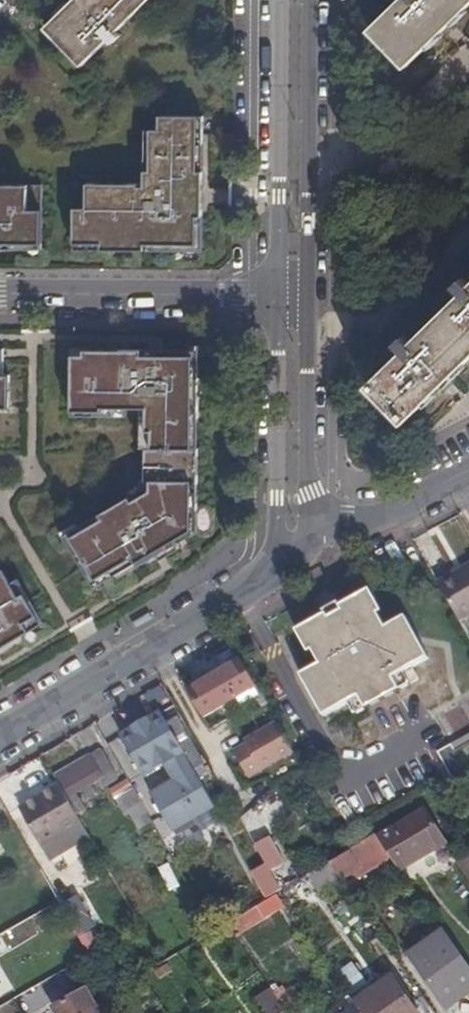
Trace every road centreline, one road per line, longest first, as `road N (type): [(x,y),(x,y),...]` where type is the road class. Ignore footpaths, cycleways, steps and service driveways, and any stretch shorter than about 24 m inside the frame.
road 1 (tertiary): [(292,558),(0,734)]
road 2 (tertiary): [(298,0),(293,295)]
road 3 (residential): [(293,295),(0,296)]
road 4 (tertiary): [(293,295),(292,558)]
road 5 (residential): [(468,470),(292,558)]

